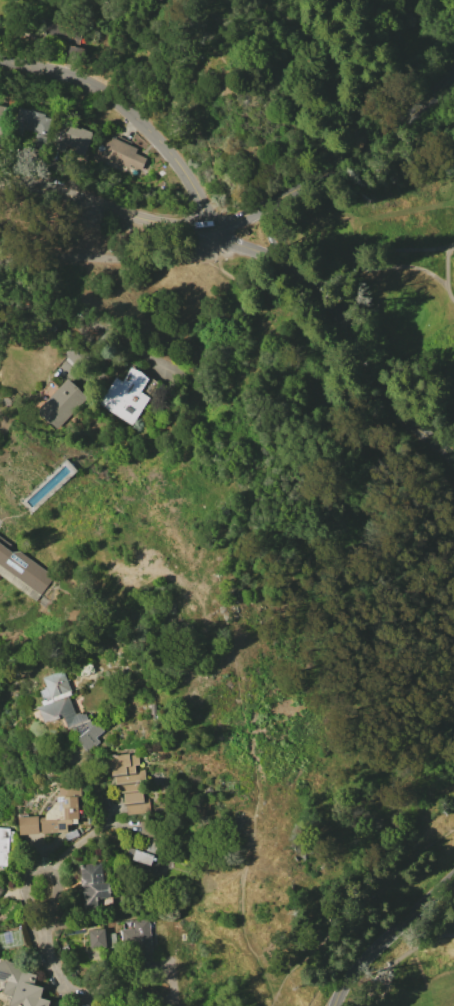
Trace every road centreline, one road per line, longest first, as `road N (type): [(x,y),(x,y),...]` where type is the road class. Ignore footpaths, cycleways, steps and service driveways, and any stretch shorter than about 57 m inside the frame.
road 1 (residential): [(204,228),(279,259),(317,288),(387,399),(453,467)]
road 2 (tertiary): [(204,228),(255,211),(348,161),(453,73)]
road 3 (residential): [(0,59),(109,96),(156,137),(194,188),(204,228)]
road 4 (residential): [(221,240),(201,257),(0,262)]
road 5 (tertiary): [(0,183),(204,228)]
road 6 (residential): [(453,875),(351,973),(333,1005)]
road 7 (residential): [(134,1005),(79,994),(60,977),(45,926)]
road 8 (residential): [(45,926),(58,888),(44,873),(29,888),(45,926)]

